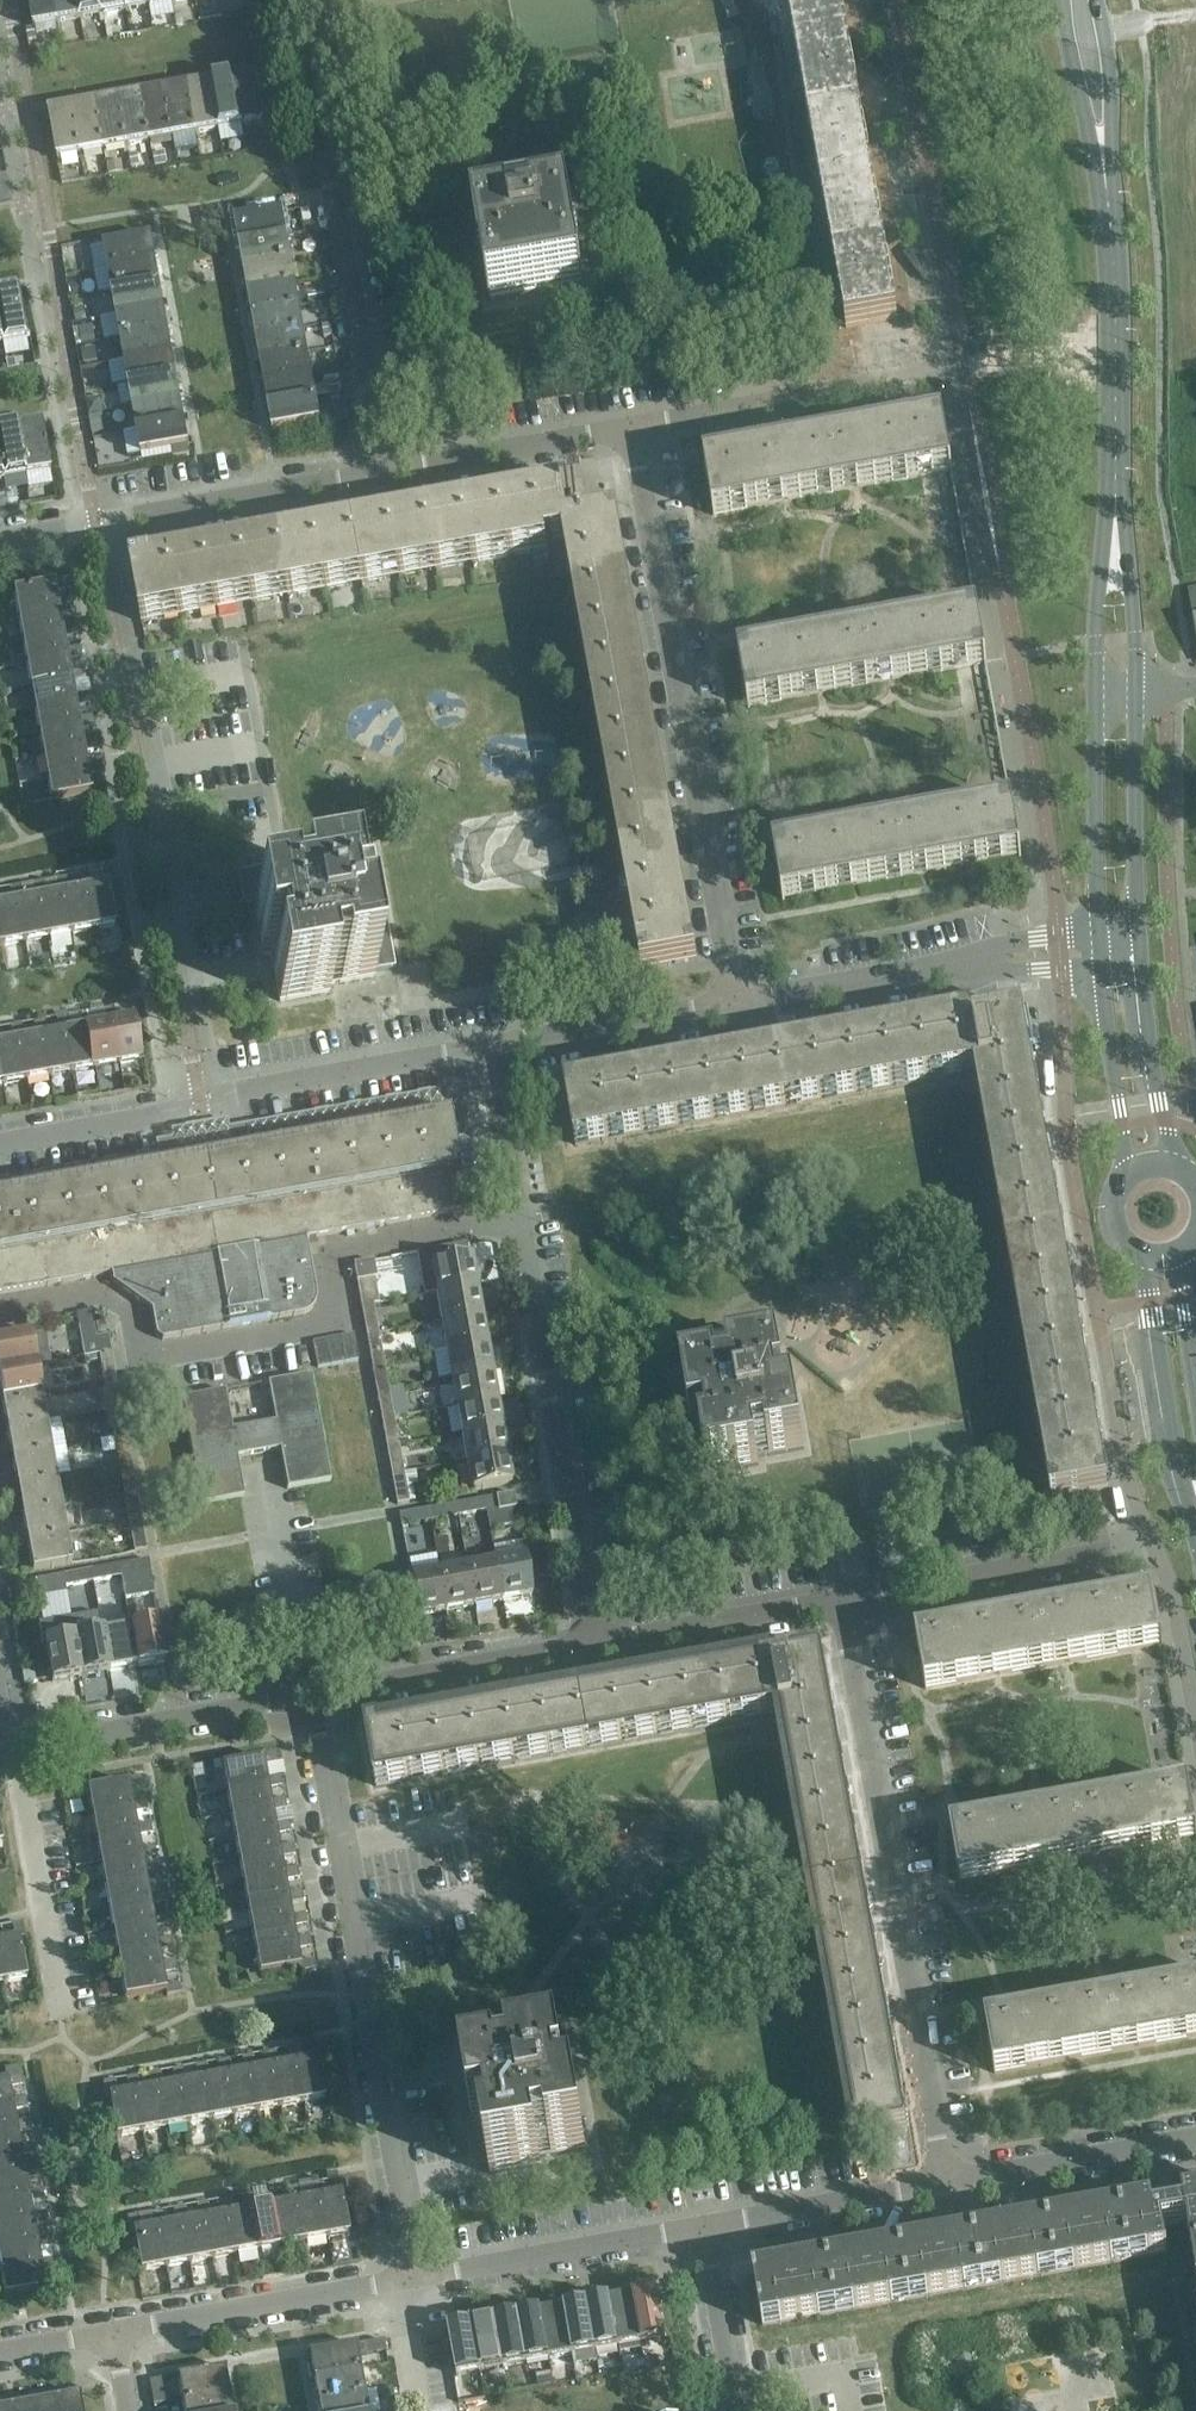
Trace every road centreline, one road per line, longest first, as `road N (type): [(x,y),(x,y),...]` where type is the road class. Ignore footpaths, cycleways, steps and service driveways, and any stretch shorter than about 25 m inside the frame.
road 1 (residential): [(0,1314),(86,1302),(129,1319),(134,1355),(195,1351),(328,1320),(338,1253),(517,1221)]
road 2 (residential): [(945,2182),(839,1599)]
road 3 (residential): [(736,1004),(628,426)]
road 4 (residential): [(396,2281),(297,1703)]
road 5 (residential): [(0,1144),(147,1118),(236,1090),(486,1048)]
road 6 (residential): [(374,471),(280,0)]
road 7 (residential): [(594,1651),(517,1221)]
road 8 (residential): [(0,538),(374,471)]
road 9 (residential): [(898,0),(965,368)]
road 10 (residential): [(736,1004),(1023,951),(1099,948)]
road 11 (tertiary): [(1117,531),(1106,182)]
road 12 (residential): [(628,426),(965,368)]
road 13 (residential): [(839,1599),(1105,1552),(1150,1535)]
road 14 (residential): [(396,2281),(706,2225)]
road 15 (residential): [(297,1703),(594,1651)]
road 16 (residential): [(9,1753),(297,1703)]
road 17 (residential): [(115,2332),(396,2281)]
road 18 (tertiary): [(1138,1254),(1172,1465),(1195,1515)]
road 19 (residential): [(60,2015),(9,1753)]
road 20 (residential): [(374,471),(628,426)]
road 21 (residential): [(945,2182),(1195,2137)]
road 22 (residential): [(486,1048),(736,1004)]
road 23 (tertiary): [(1136,948),(1135,696)]
road 24 (residential): [(594,1651),(839,1599)]
road 25 (tertiary): [(1097,698),(1099,948)]
road 26 (residential): [(706,2225),(945,2182)]
road 27 (tertiary): [(1099,948),(1131,1170)]
road 28 (tertiary): [(1171,1162),(1136,948)]
road 29 (tertiary): [(1061,0),(1106,182)]
road 30 (residential): [(725,2410),(706,2225)]
road 31 (tertiary): [(1106,182),(1111,106),(1096,0)]
road 32 (residential): [(517,1221),(486,1048)]
road 33 (tertiary): [(1117,531),(1100,599),(1097,698)]
road 34 (tertiary): [(1135,696),(1132,598),(1117,531)]

